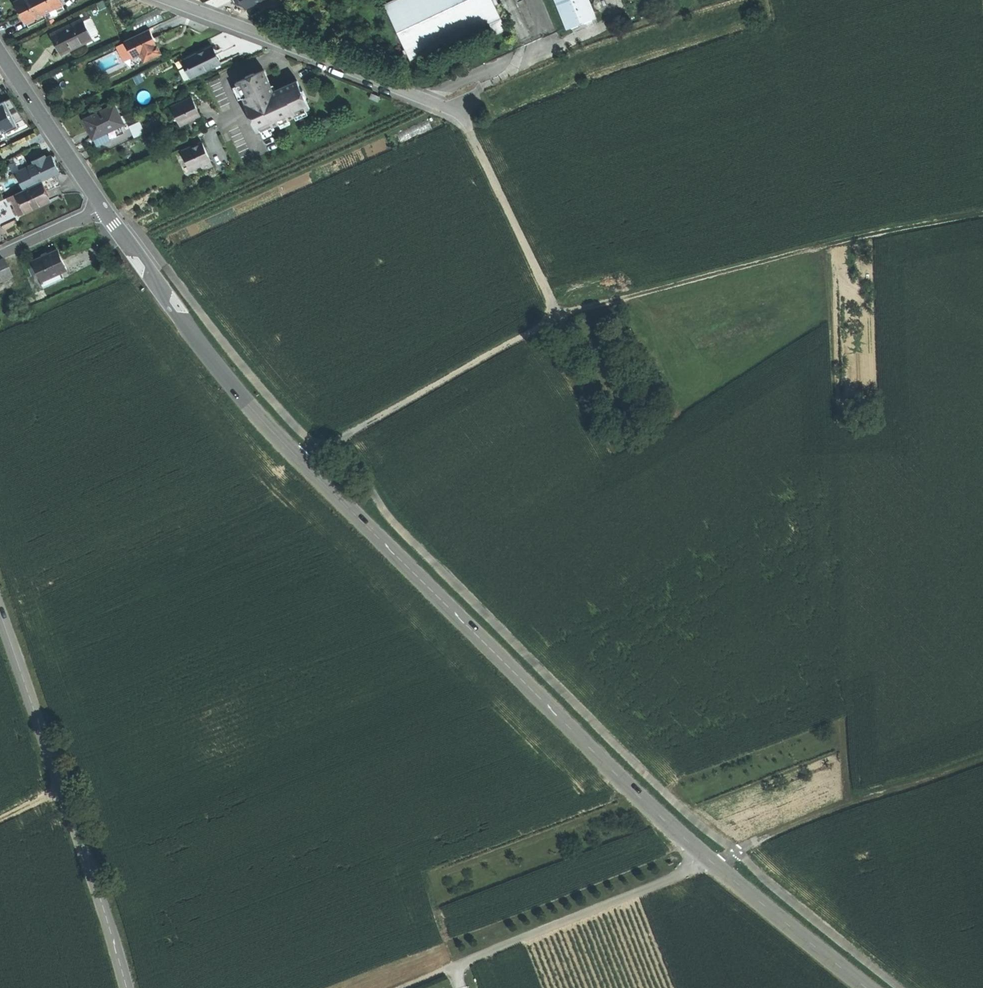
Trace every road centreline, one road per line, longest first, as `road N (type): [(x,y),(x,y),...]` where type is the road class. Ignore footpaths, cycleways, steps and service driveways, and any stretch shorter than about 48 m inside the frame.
road 1 (secondary): [(864,987),(710,863),(300,460),(225,379),(106,209)]
road 2 (track): [(982,213),(559,315),(300,460)]
road 3 (track): [(461,987),(453,967),(847,803),(982,762)]
road 4 (tertiary): [(0,611),(126,987)]
road 5 (residential): [(166,0),(444,105)]
road 6 (track): [(559,315),(476,148),(444,105)]
road 7 (secondary): [(106,209),(0,52)]

